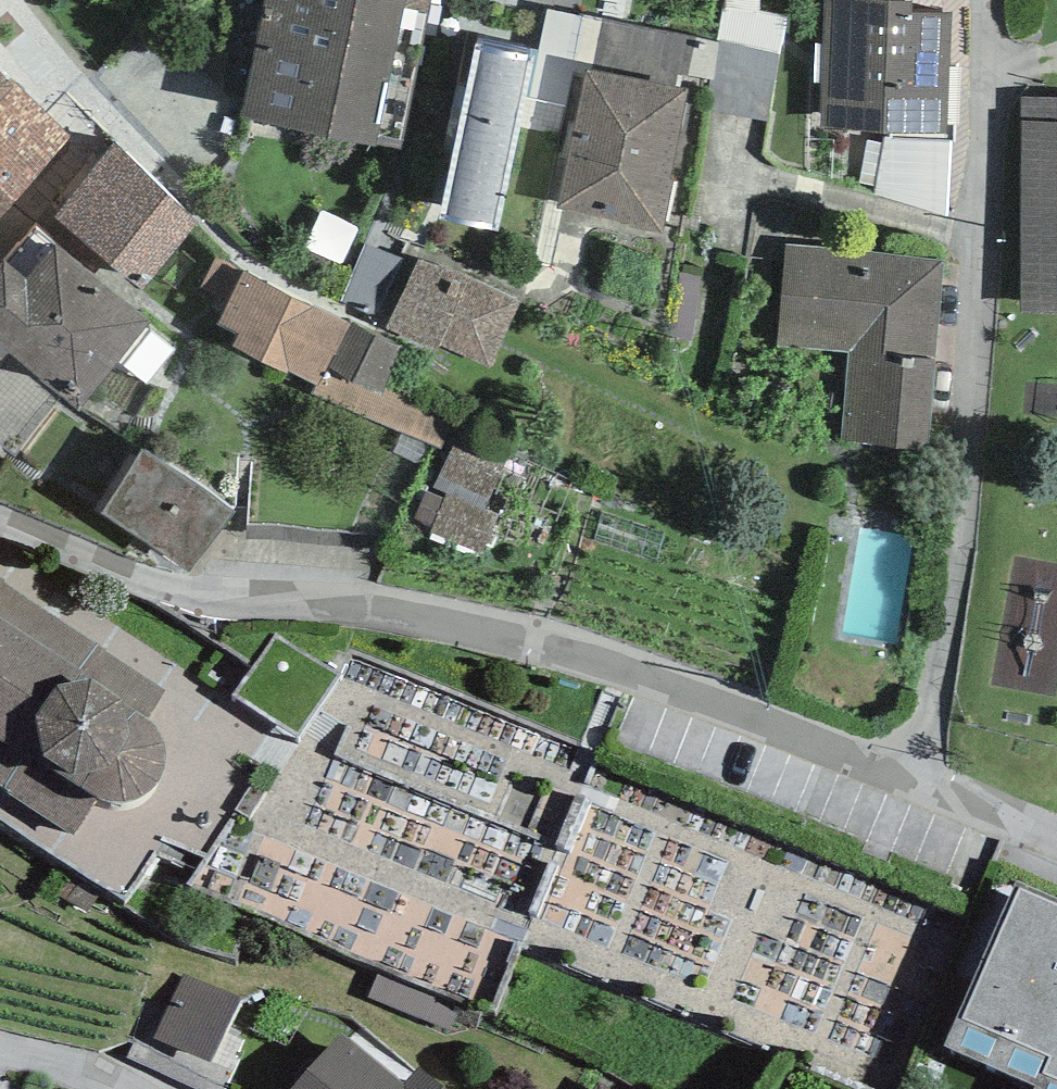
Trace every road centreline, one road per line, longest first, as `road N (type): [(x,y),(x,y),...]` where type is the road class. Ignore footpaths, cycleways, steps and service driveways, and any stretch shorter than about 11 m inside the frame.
road 1 (residential): [(0,521),(164,589),(371,606),(568,648),(919,770)]
road 2 (residential): [(919,770),(948,646),(967,497),(988,0)]
road 3 (residential): [(919,770),(1056,832)]
road 4 (residential): [(0,1053),(130,1088)]

